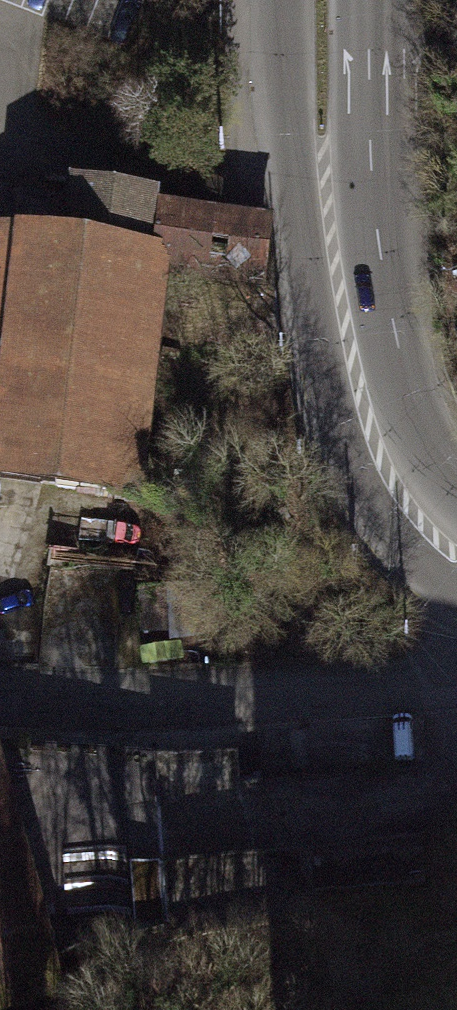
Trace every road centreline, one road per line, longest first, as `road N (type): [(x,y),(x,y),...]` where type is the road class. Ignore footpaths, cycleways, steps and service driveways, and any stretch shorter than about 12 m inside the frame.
road 1 (unclassified): [(456,682),(426,699),(0,706)]
road 2 (tertiary): [(336,204),(348,363),(392,489),(456,564)]
road 3 (tertiary): [(292,0),(297,108),(336,204)]
road 4 (tertiary): [(336,204),(358,109),(367,0)]

